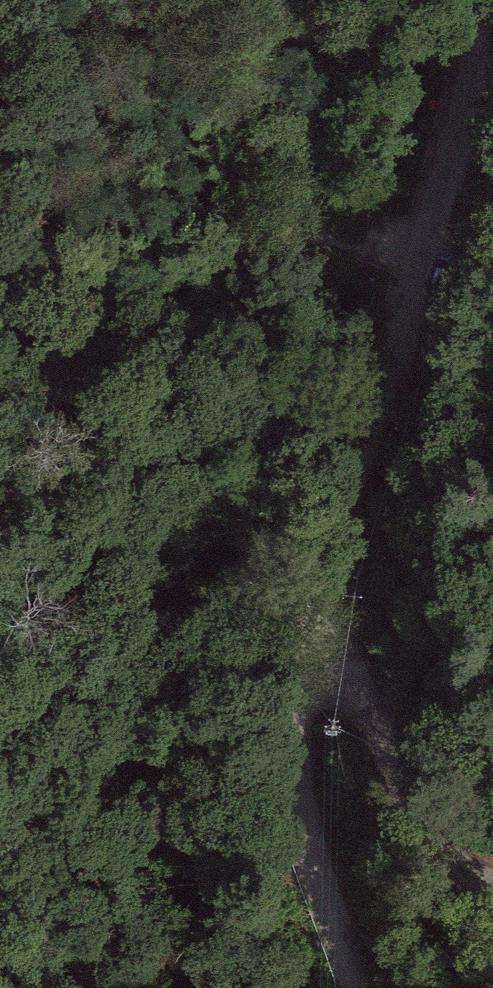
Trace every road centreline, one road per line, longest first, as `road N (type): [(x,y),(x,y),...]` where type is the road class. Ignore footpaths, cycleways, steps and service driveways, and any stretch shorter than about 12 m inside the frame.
road 1 (residential): [(347,987),(312,877),(298,751),(306,718),(321,706),(365,717),(433,834),(492,876)]
road 2 (track): [(390,253),(263,259),(206,281),(42,424),(0,489)]
road 3 (track): [(341,705),(326,580),(360,352),(390,253)]
road 4 (track): [(390,253),(447,64),(452,0)]

